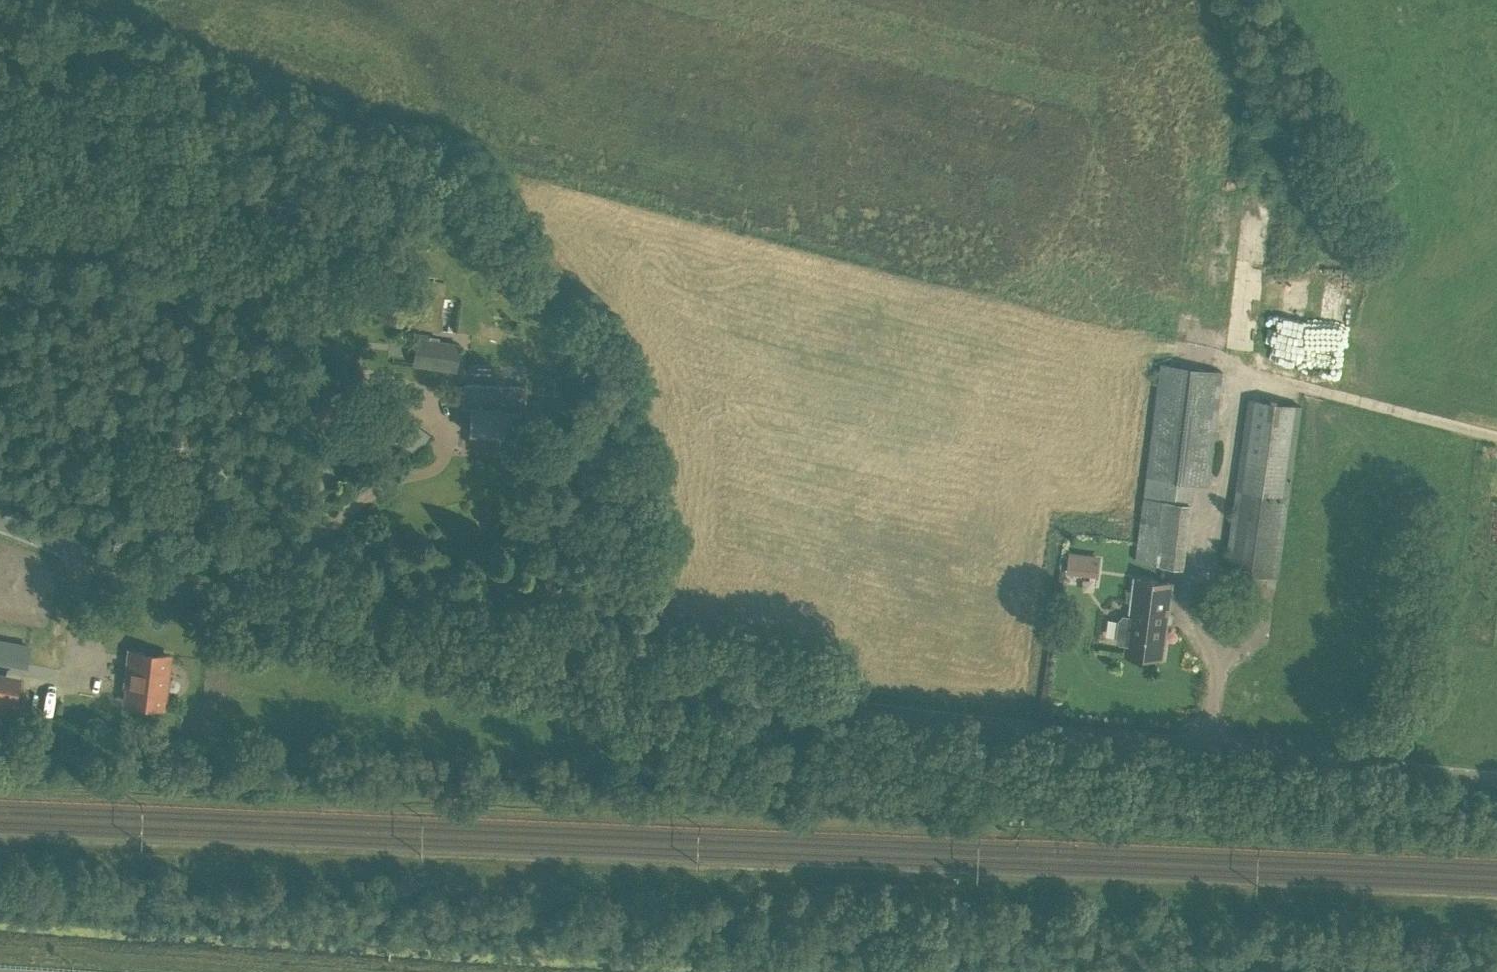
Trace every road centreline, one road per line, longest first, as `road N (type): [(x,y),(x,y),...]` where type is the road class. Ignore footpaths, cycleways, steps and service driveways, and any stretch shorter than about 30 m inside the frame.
road 1 (unclassified): [(1496,778),(1010,725),(278,607),(0,522)]
road 2 (track): [(1243,368),(1496,435)]

